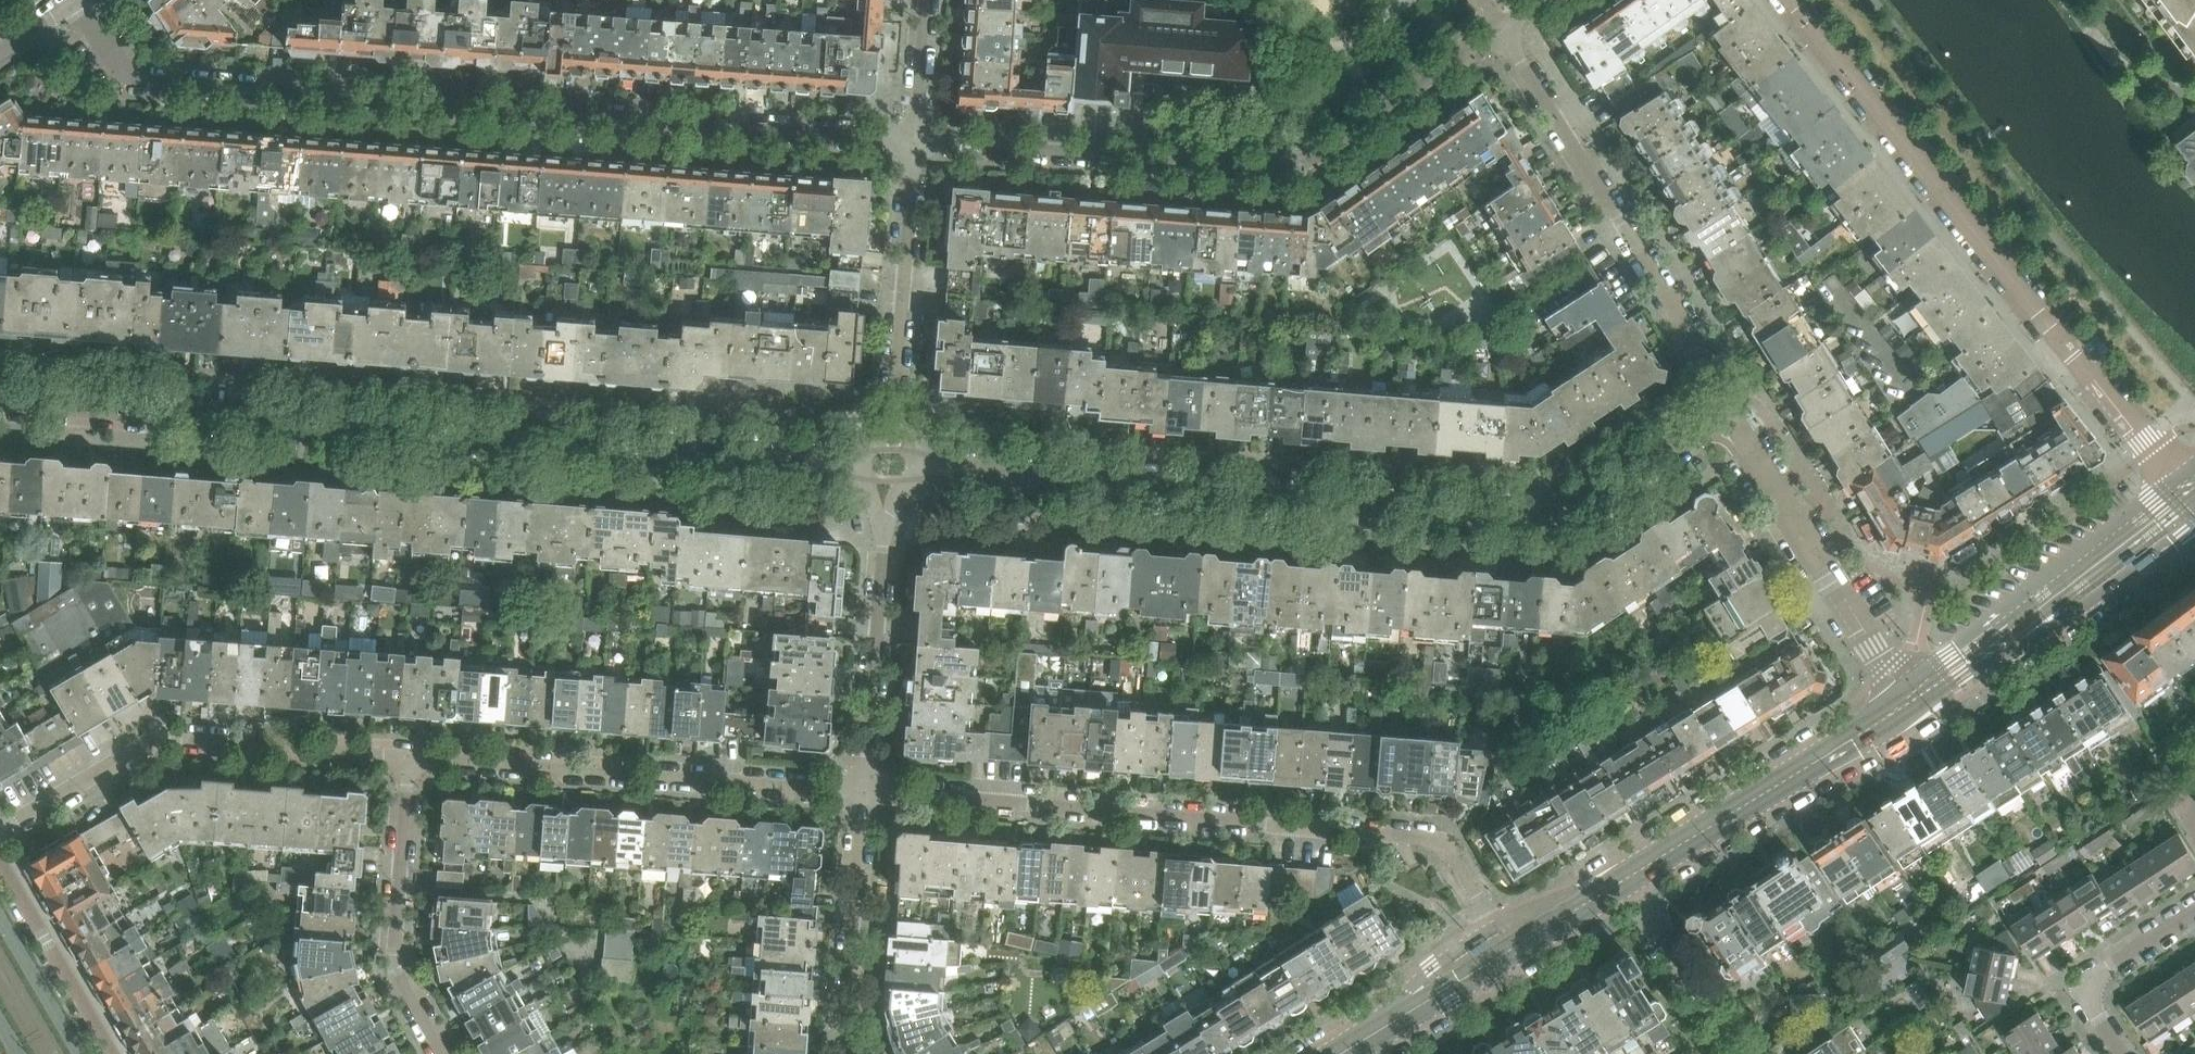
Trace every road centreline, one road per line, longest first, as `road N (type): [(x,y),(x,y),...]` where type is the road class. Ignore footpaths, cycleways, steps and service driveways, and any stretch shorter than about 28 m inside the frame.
road 1 (residential): [(914,142),(141,80),(119,66),(75,1)]
road 2 (residential): [(0,401),(512,432),(561,443),(841,465)]
road 3 (residential): [(941,468),(1547,521),(1570,515),(1726,413)]
road 4 (residential): [(863,791),(1452,848),(1498,925),(1435,970),(1407,1014)]
road 5 (residential): [(914,142),(1287,169),(1308,164),(1499,29)]
road 6 (residential): [(1791,0),(2150,450)]
road 7 (residential): [(863,791),(408,756)]
road 8 (residential): [(1726,413),(1710,362),(1499,29)]
road 9 (residential): [(1726,413),(1909,702)]
road 10 (tertiary): [(1909,702),(1624,880)]
road 11 (residential): [(408,756),(398,961),(448,1053)]
road 12 (tertiary): [(2194,487),(1958,669)]
road 13 (tertiary): [(1958,669),(2020,646),(2169,551),(2194,521)]
road 14 (residential): [(852,1053),(844,1022),(863,791)]
road 15 (residential): [(894,405),(914,142)]
road 16 (tertiary): [(1624,880),(1407,1014)]
road 17 (residential): [(884,540),(863,791)]
road 18 (residential): [(408,756),(178,738)]
road 19 (residential): [(2127,1053),(2081,982),(2194,903)]
road 20 (residential): [(110,1053),(0,864)]
road 21 (residential): [(1739,1053),(1624,880)]
road 22 (residential): [(157,738),(0,831)]
road 23 (secondary): [(81,1053),(0,916)]
road 24 (residential): [(914,142),(925,0)]

